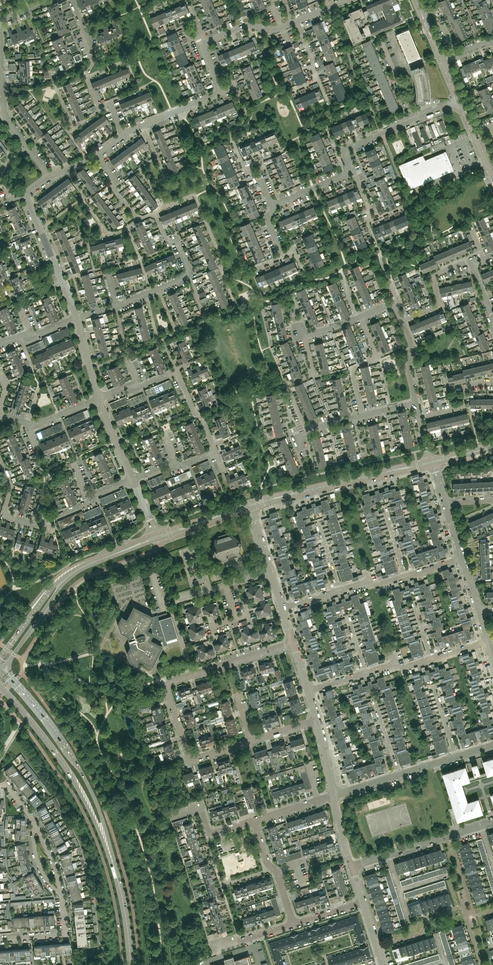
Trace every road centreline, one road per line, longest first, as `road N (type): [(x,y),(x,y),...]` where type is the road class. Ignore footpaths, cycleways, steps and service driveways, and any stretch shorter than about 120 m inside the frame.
road 1 (residential): [(293,643),(168,684),(190,758),(250,741)]
road 2 (secondary): [(108,847),(80,771),(0,671)]
road 3 (residential): [(77,318),(189,275),(177,239),(168,243),(155,213)]
road 4 (secondary): [(0,687),(63,762),(108,847)]
road 5 (residential): [(0,460),(11,487),(2,516),(32,525),(89,502)]
road 6 (residential): [(492,821),(352,867)]
road 7 (residential): [(49,176),(5,114),(0,52)]
road 8 (residential): [(77,318),(25,193)]
road 9 (tertiary): [(0,671),(79,569)]
road 10 (residential): [(124,135),(110,105),(99,109),(86,78),(125,61)]
road 11 (residential): [(307,432),(286,383),(313,372),(304,335)]
road 12 (tertiary): [(79,569),(53,586),(0,658)]
road 13 (secondary): [(131,964),(108,847)]

